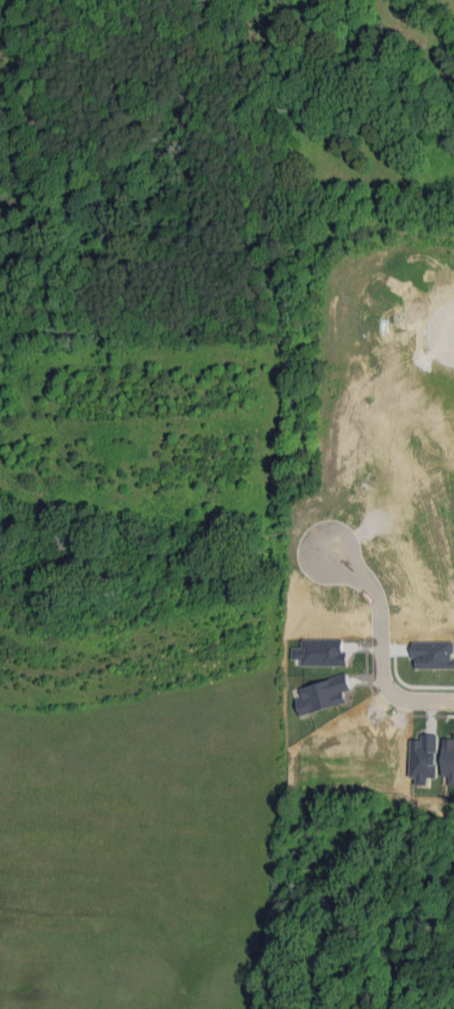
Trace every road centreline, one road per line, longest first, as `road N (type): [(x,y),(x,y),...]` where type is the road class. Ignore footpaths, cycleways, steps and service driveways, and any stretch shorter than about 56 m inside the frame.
road 1 (residential): [(453,705),(395,694),(380,593),(337,554)]

